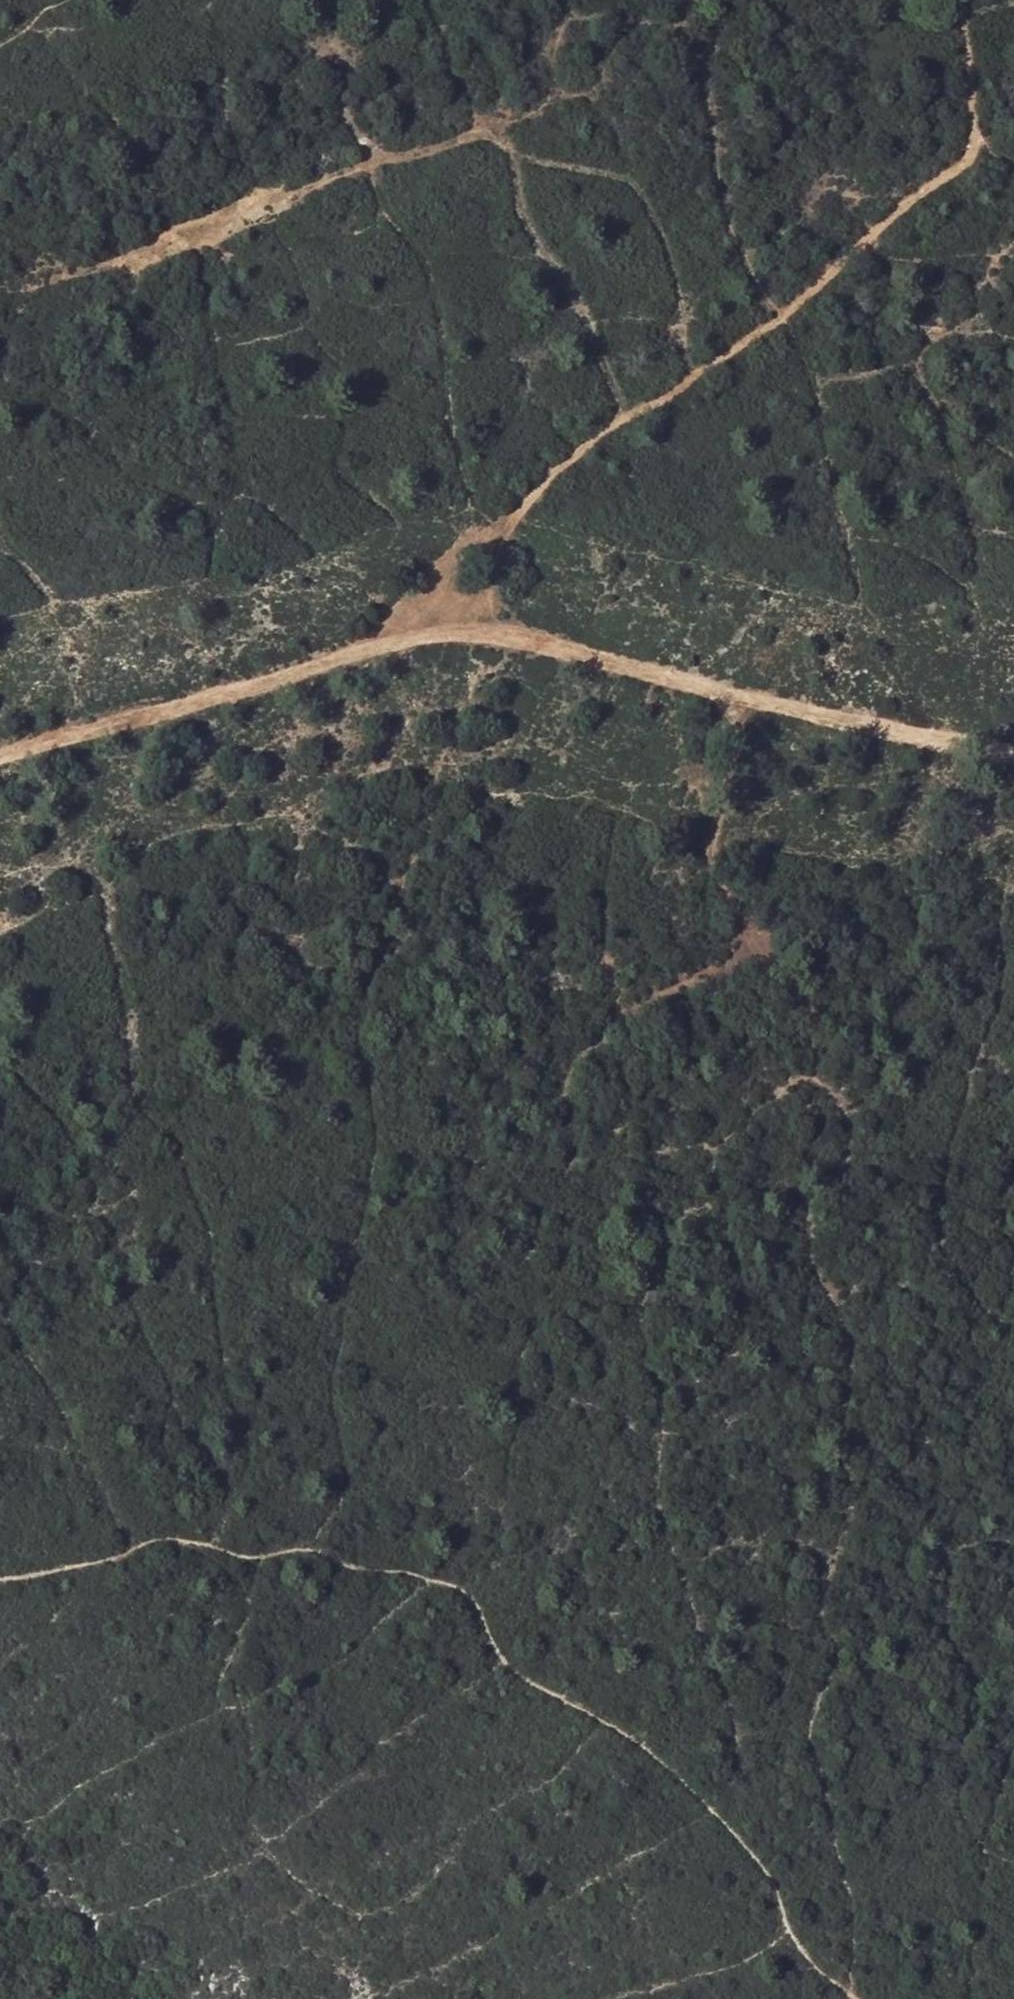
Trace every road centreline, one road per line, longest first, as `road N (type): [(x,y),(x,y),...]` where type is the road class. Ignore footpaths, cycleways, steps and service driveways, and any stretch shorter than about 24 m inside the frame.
road 1 (track): [(0,755),(486,625),(1013,761)]
road 2 (track): [(486,625),(516,525),(551,487),(649,404),(774,319),(958,166),(973,144),(965,0)]

